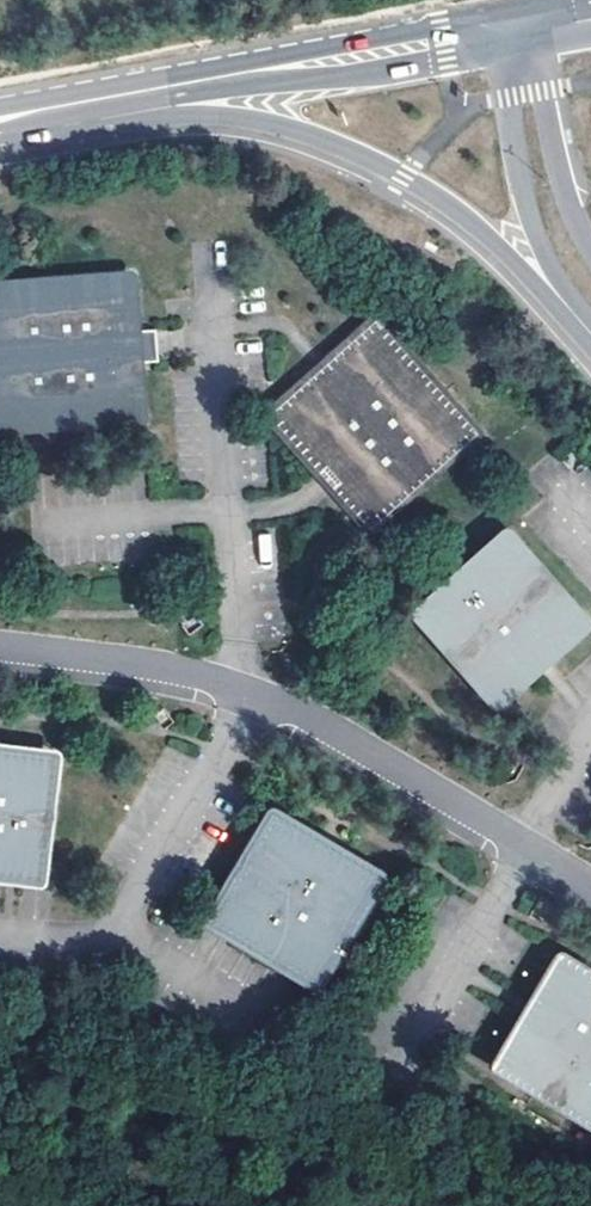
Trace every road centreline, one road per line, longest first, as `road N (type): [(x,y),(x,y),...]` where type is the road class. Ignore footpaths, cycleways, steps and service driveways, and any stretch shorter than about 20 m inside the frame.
road 1 (unclassified): [(590,894),(302,719),(174,674),(0,646)]
road 2 (tertiary): [(159,94),(304,133),(400,176),(473,225),(590,338)]
road 3 (tertiary): [(520,30),(507,96),(522,186),(535,231),(590,333)]
road 4 (secondary): [(444,43),(159,94)]
road 5 (tertiary): [(590,254),(571,217),(520,30)]
road 6 (secondary): [(159,94),(0,122)]

